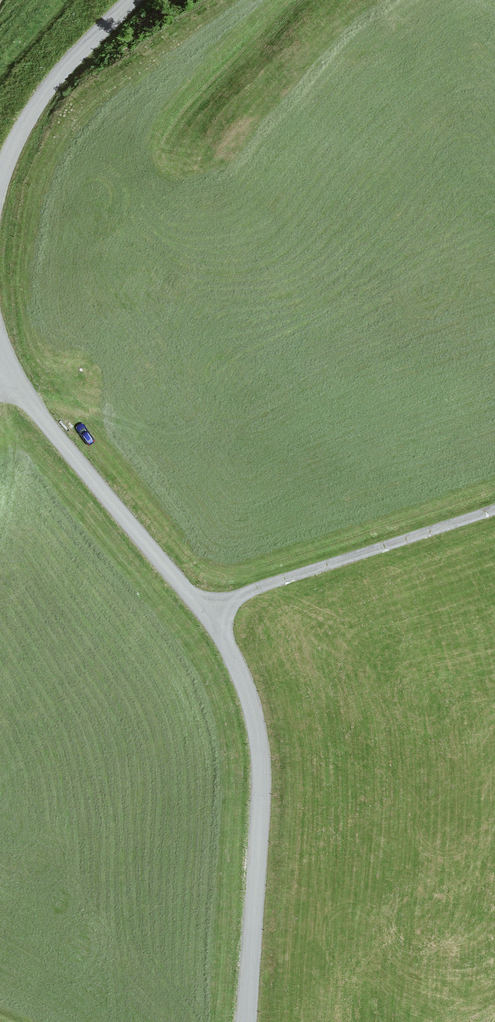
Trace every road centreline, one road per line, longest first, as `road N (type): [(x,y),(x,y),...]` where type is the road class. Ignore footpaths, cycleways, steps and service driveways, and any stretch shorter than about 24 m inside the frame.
road 1 (unclassified): [(0,351),(31,406),(205,609),(253,709),(262,787),(249,1021)]
road 2 (track): [(494,510),(205,609)]
road 3 (unclassified): [(132,0),(62,70),(0,186)]

